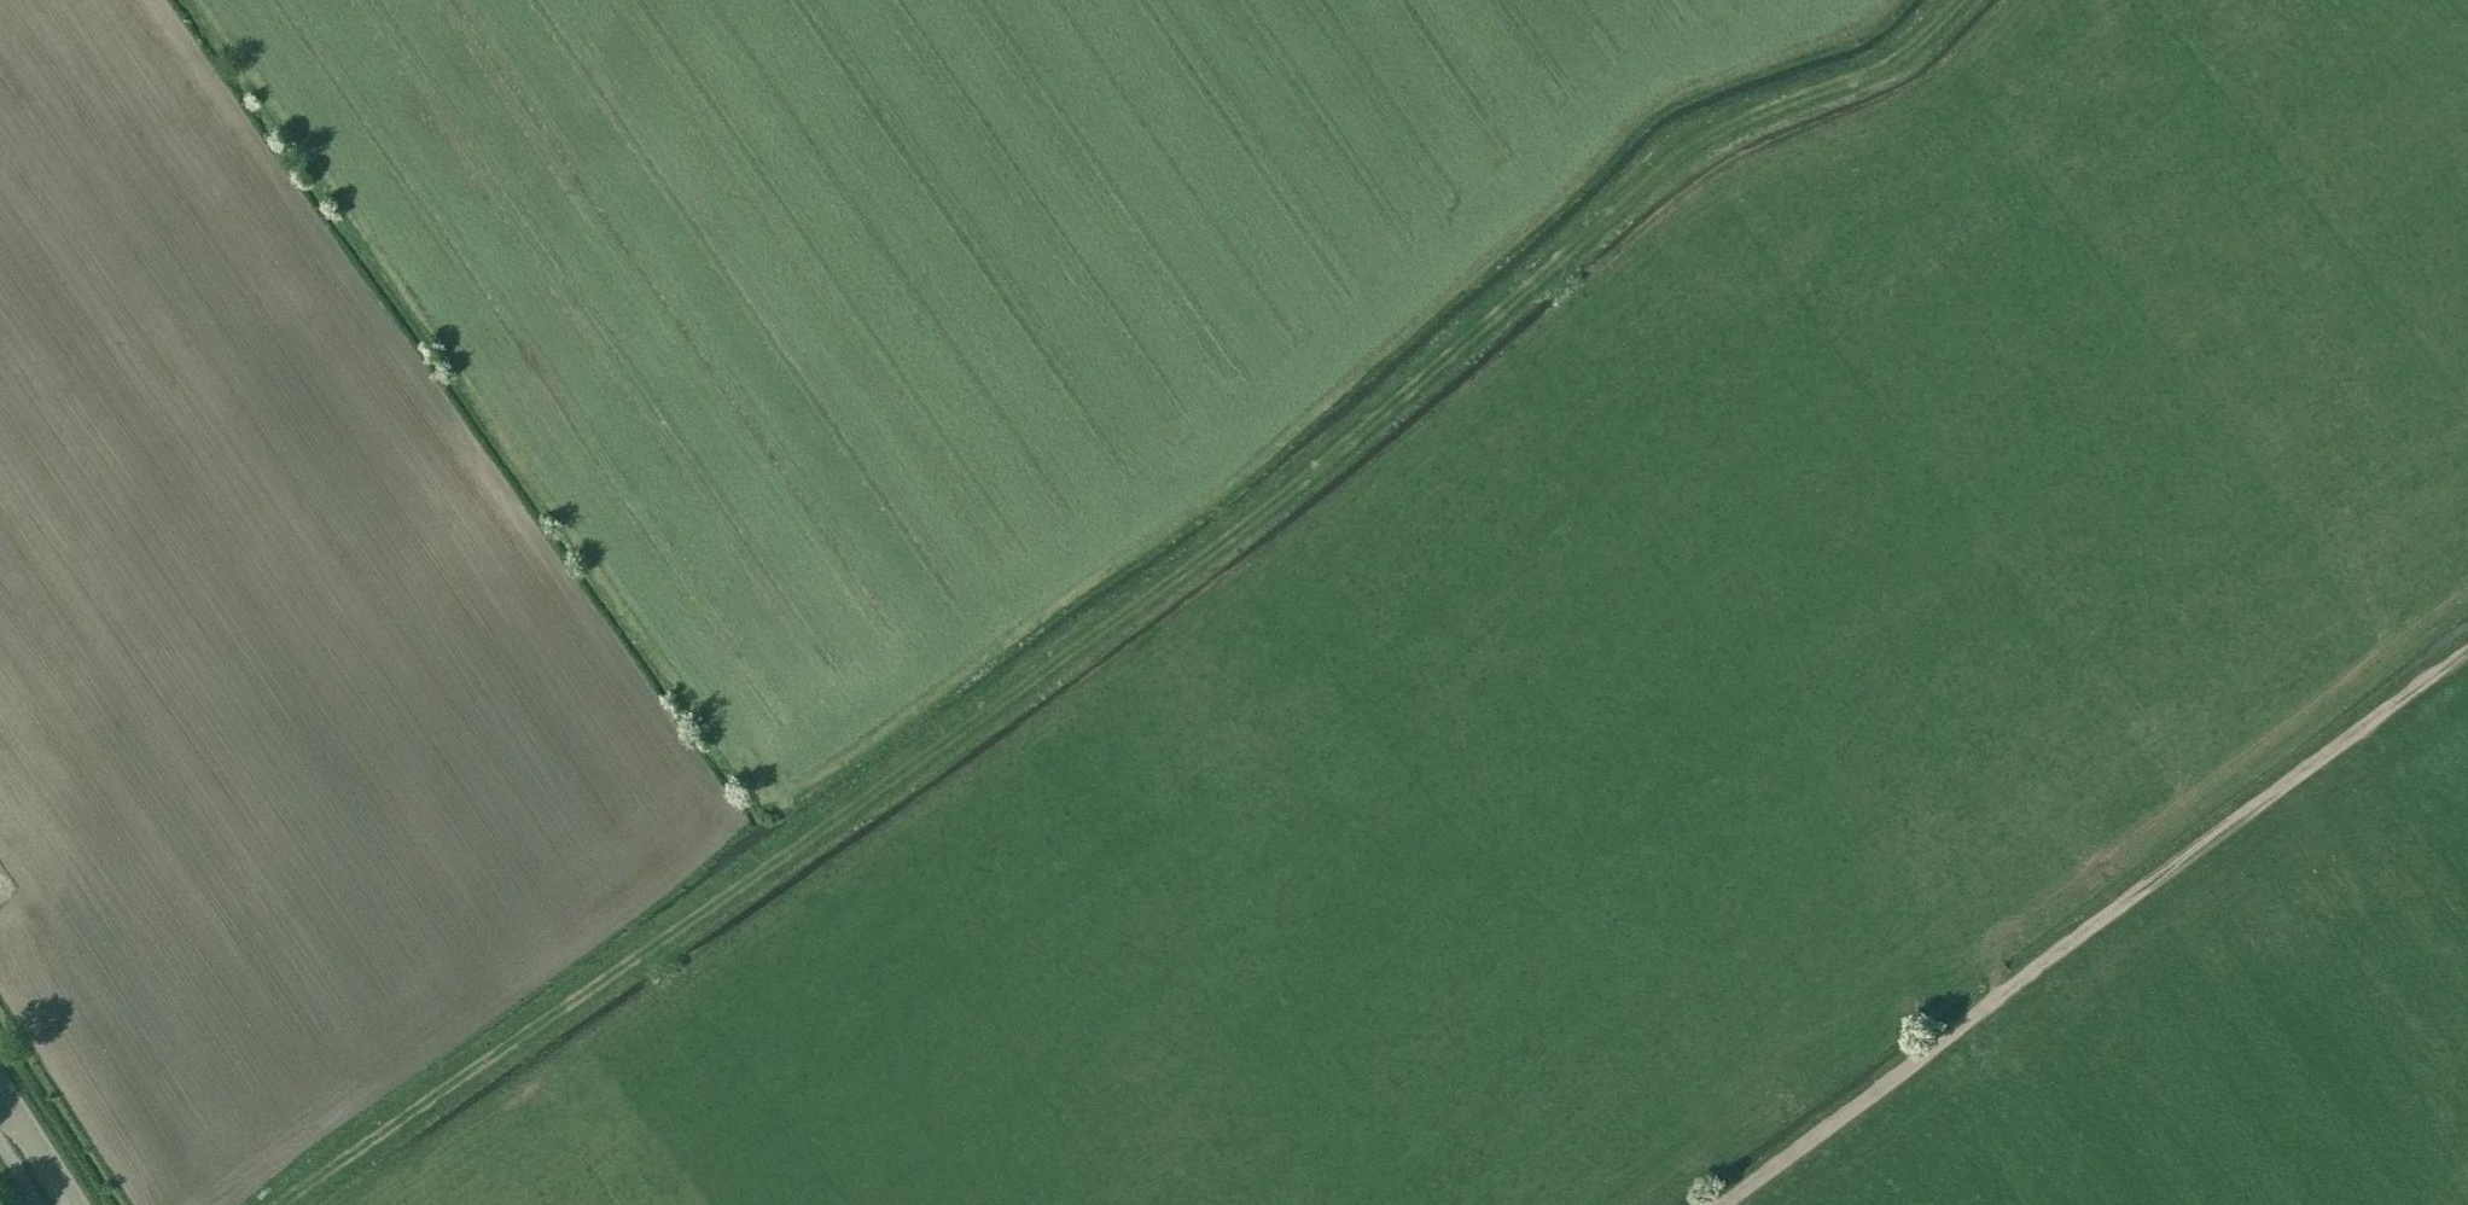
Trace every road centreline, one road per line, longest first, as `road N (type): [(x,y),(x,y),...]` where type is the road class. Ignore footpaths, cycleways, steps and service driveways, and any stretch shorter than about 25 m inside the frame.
road 1 (tertiary): [(74,1204),(0,1091)]

